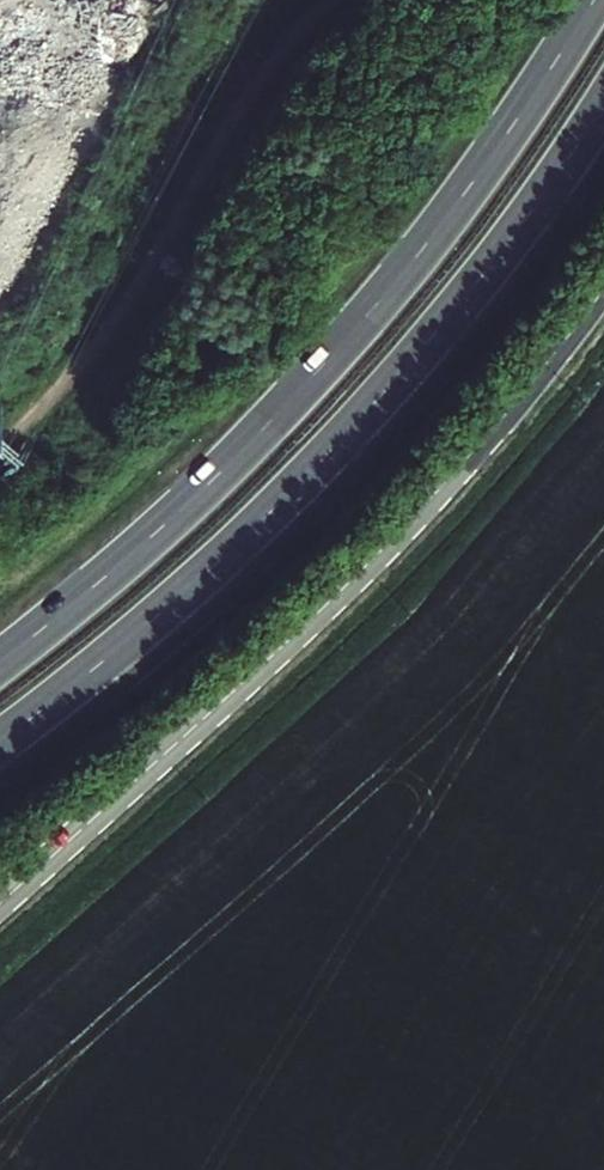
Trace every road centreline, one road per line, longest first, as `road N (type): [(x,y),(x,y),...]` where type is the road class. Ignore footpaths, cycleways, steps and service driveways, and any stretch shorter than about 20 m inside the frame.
road 1 (trunk): [(596,0),(484,175),(330,366),(159,534),(0,664)]
road 2 (trunk): [(0,744),(284,502),(459,303),(603,106)]
road 3 (tertiary): [(0,902),(373,561),(496,425),(603,286)]

